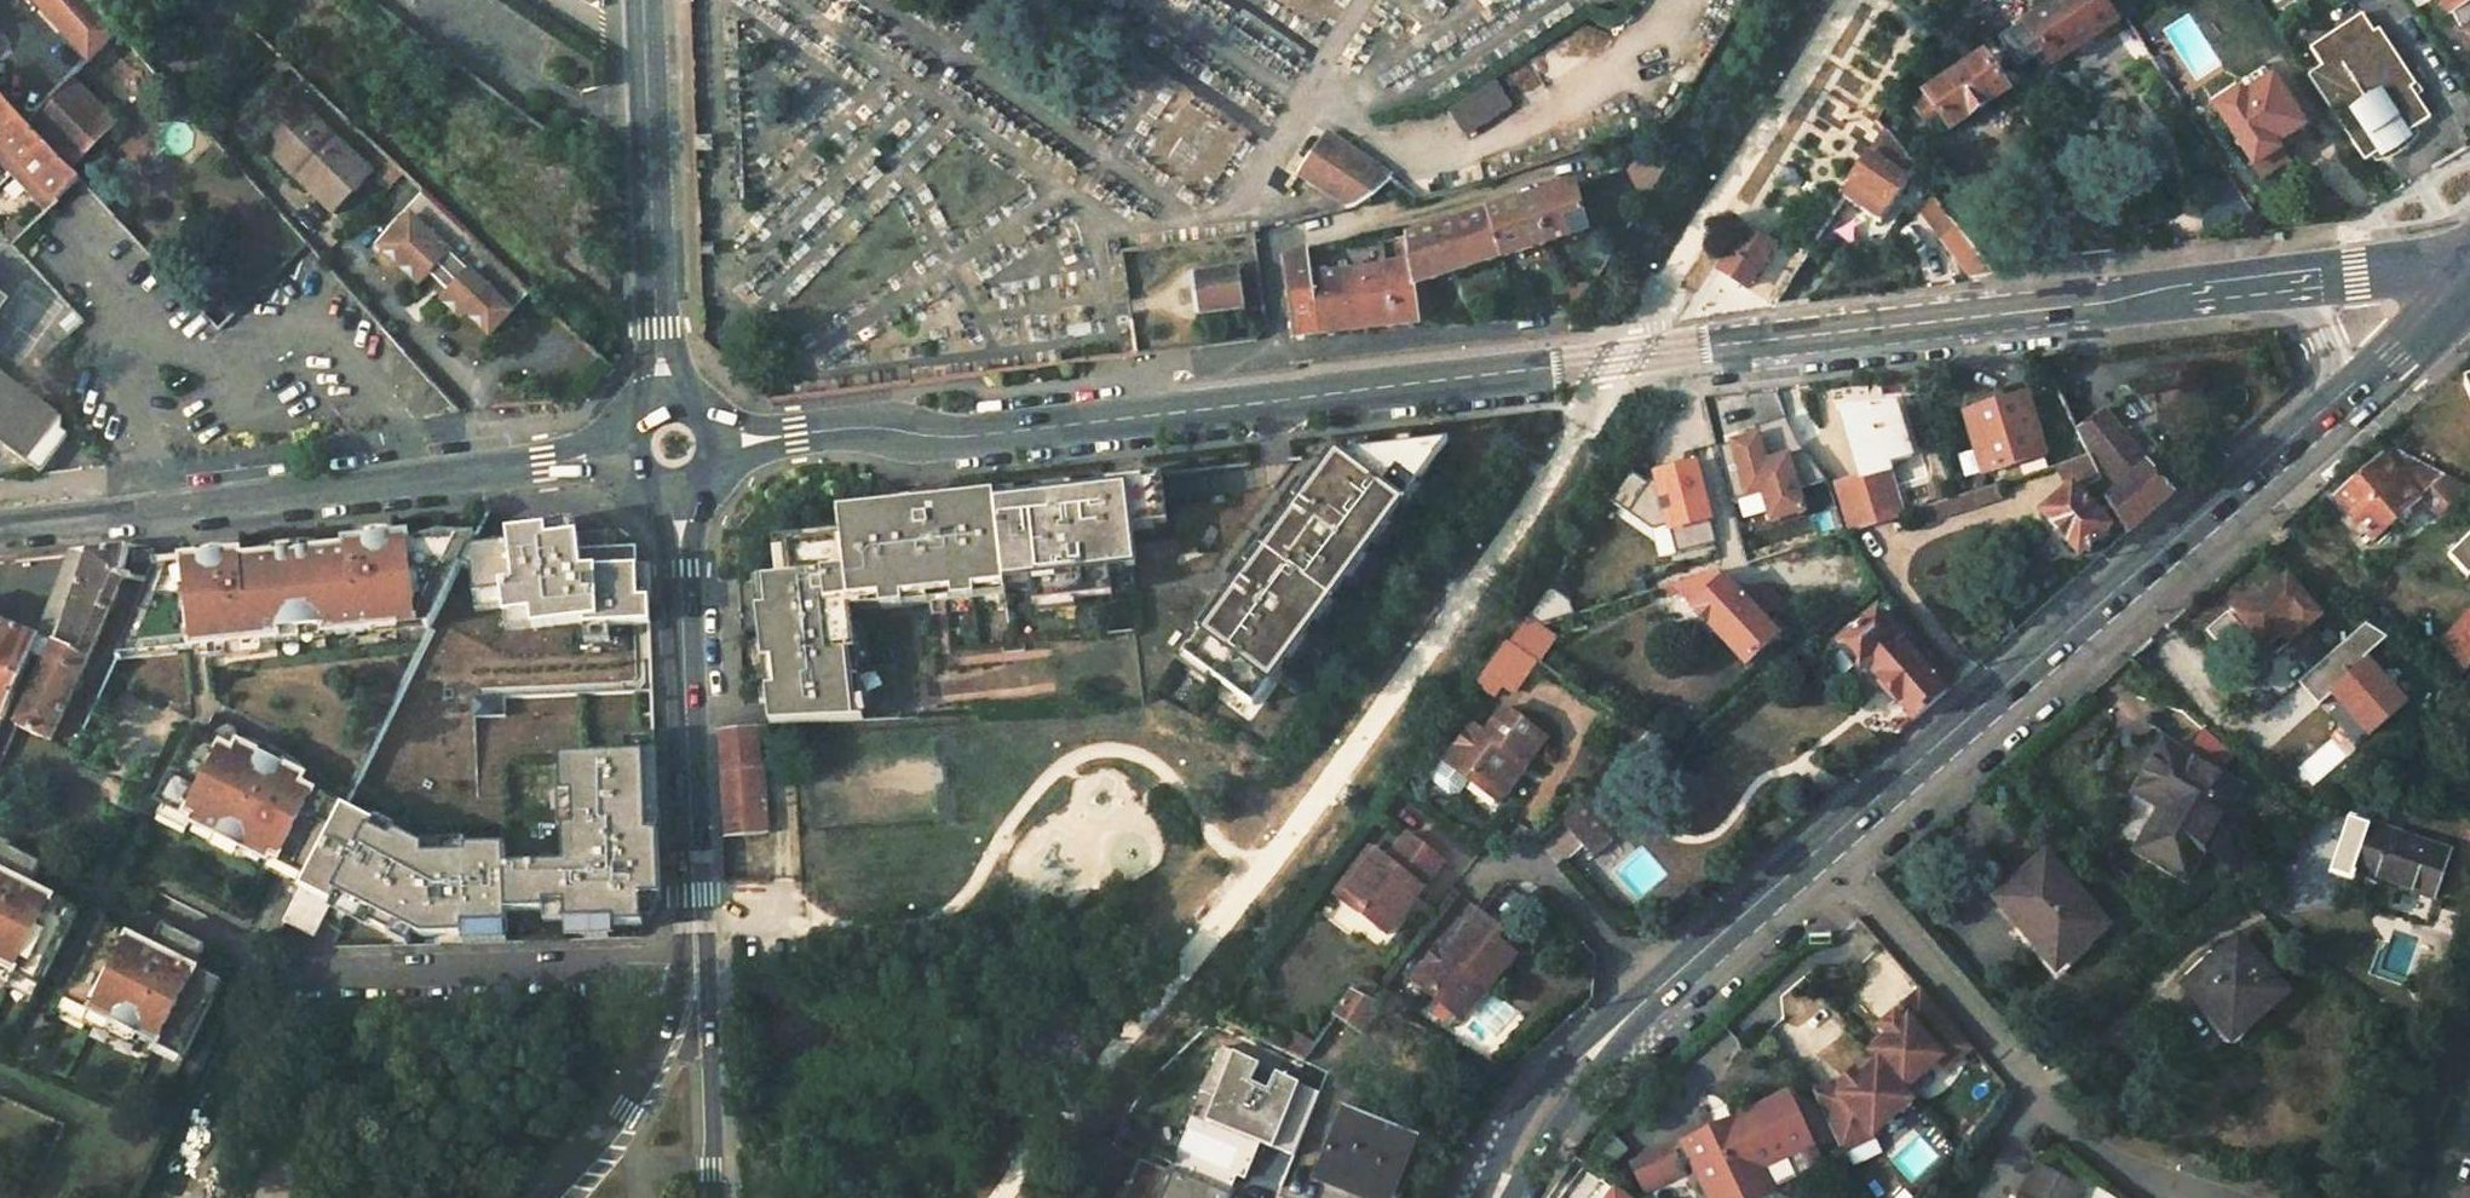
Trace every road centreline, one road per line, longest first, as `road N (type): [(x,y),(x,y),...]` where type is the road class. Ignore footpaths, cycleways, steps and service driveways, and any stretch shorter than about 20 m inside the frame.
road 1 (tertiary): [(726,442),(873,428),(935,436),(2281,283)]
road 2 (secondary): [(2343,404),(1830,860)]
road 3 (residential): [(0,524),(621,455)]
road 4 (secondary): [(1830,860),(1546,1112),(1490,1197)]
road 5 (residential): [(1830,860),(2090,1149),(2169,1185)]
road 6 (primary): [(694,937),(674,495)]
road 7 (primary): [(668,389),(657,330),(645,0)]
road 8 (residential): [(685,957),(299,971)]
road 9 (track): [(2318,902),(2236,909),(2217,921),(2141,1008),(2033,1085)]
road 10 (primary): [(685,957),(648,1068),(623,1113),(553,1197)]
road 11 (primary): [(715,1197),(707,978),(694,937)]
road 12 (secondary): [(2469,263),(2416,340),(2343,404)]
road 13 (tertiary): [(2281,283),(2469,261)]
road 14 (tertiary): [(2281,283),(2314,313),(2334,352),(2343,404)]

